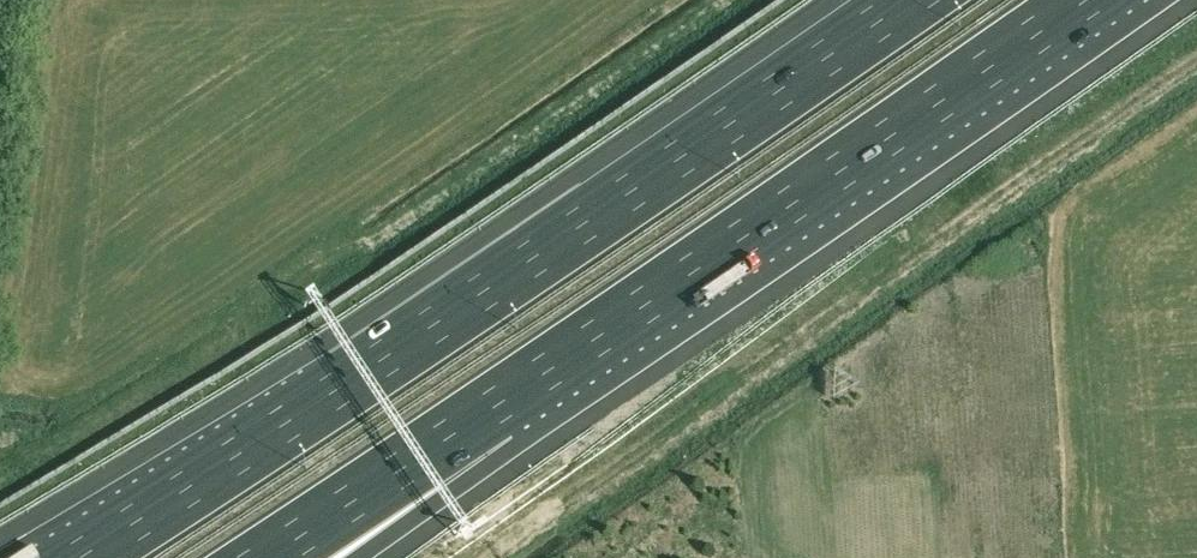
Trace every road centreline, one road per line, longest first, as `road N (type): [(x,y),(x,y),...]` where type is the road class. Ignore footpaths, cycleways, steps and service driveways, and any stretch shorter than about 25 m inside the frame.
road 1 (motorway): [(910,0),(78,557)]
road 2 (motorway): [(490,409),(1085,0)]
road 3 (motorway): [(267,557),(490,409)]
road 4 (motorway): [(325,557),(490,409)]

